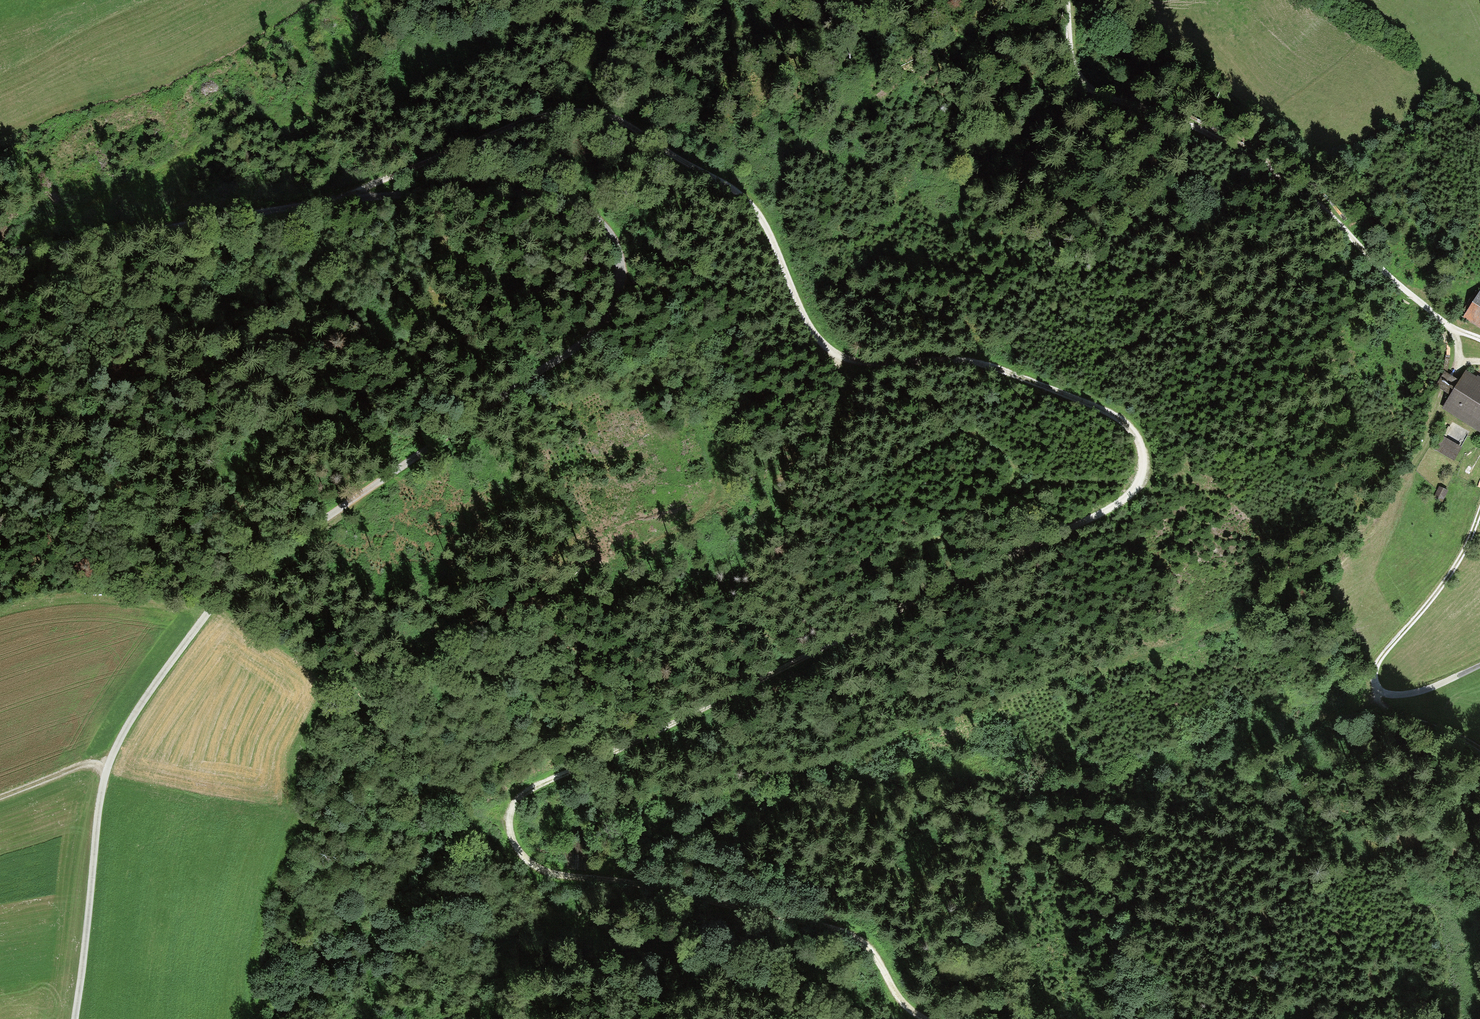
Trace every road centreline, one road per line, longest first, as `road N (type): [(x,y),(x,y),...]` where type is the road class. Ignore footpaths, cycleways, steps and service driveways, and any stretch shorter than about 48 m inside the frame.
road 1 (track): [(344,198),(544,112),(610,114),(750,204),(807,324),(829,354),(862,364),(984,365),(1103,410),(1135,433),(1143,455),(1136,486),(1101,514),(543,782),(524,793),(508,820),(516,850),(552,875),(838,929),(858,940),(895,993),(925,1018)]
road 2 (unclassified): [(0,254),(344,198),(493,190),(580,204),(605,224),(620,268),(610,309),(582,344),(233,582),(212,604),(109,766),(75,1018)]
road 3 (track): [(1456,331),(1458,358),(1427,441),(1362,530),(1297,585),(1198,636),(778,774)]
road 4 (track): [(331,685),(713,509),(718,470),(638,288),(619,274)]
road 5 (track): [(1479,339),(1456,331),(1367,255),(1334,215),(1218,134),(1133,113),(1088,86),(1074,0)]
road 6 (track): [(537,374),(492,372),(203,433),(0,491)]
road 7 (track): [(1479,666),(1410,694),(1388,694),(1374,681),(1384,653),(1457,564),(1479,511)]
road 8 (track): [(1380,692),(1383,705),(1479,749)]

